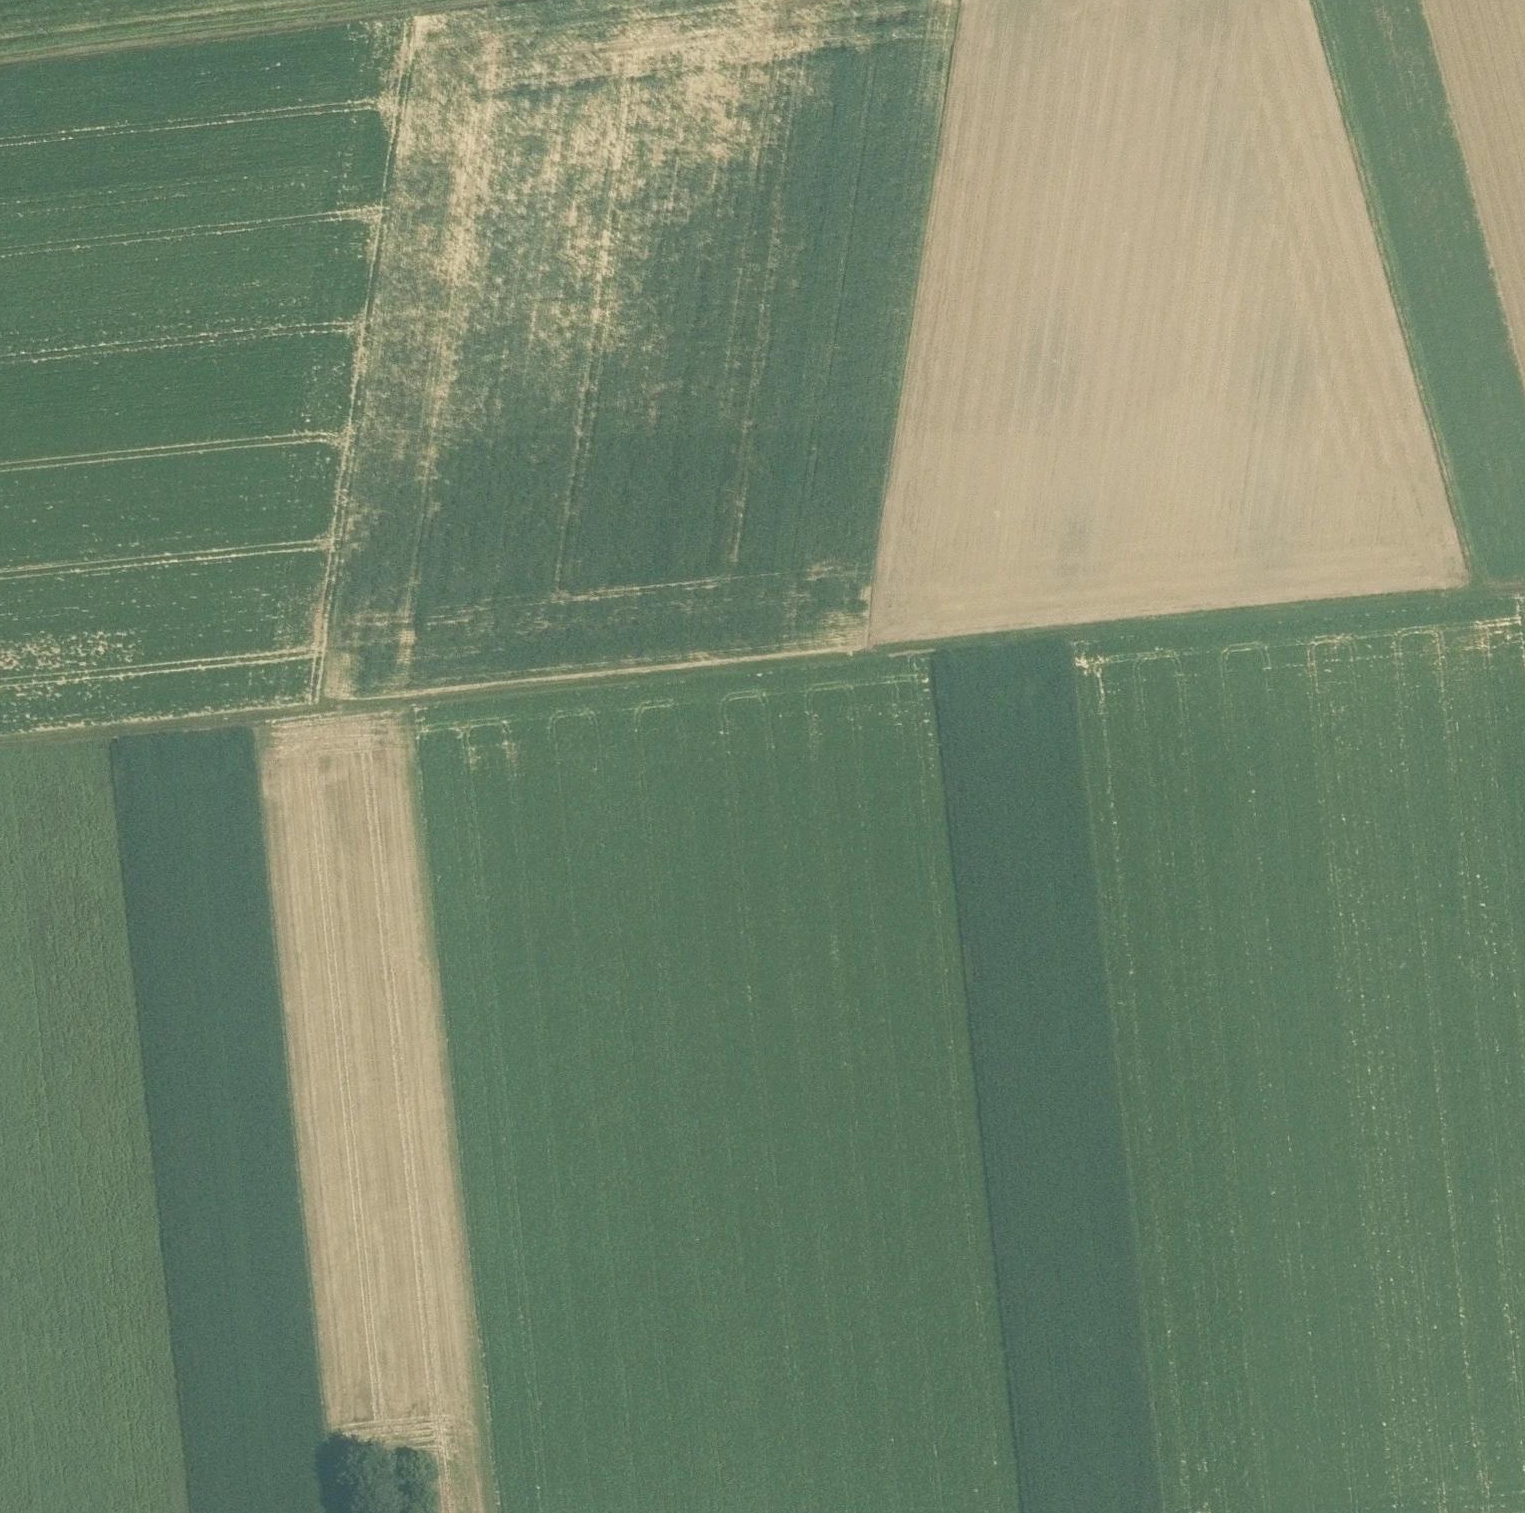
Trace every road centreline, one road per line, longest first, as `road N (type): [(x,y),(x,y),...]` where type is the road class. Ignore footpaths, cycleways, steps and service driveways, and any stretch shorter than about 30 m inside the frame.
road 1 (track): [(1524,589),(0,747)]
road 2 (track): [(1319,0),(1482,594)]
road 3 (track): [(0,61),(487,0)]

